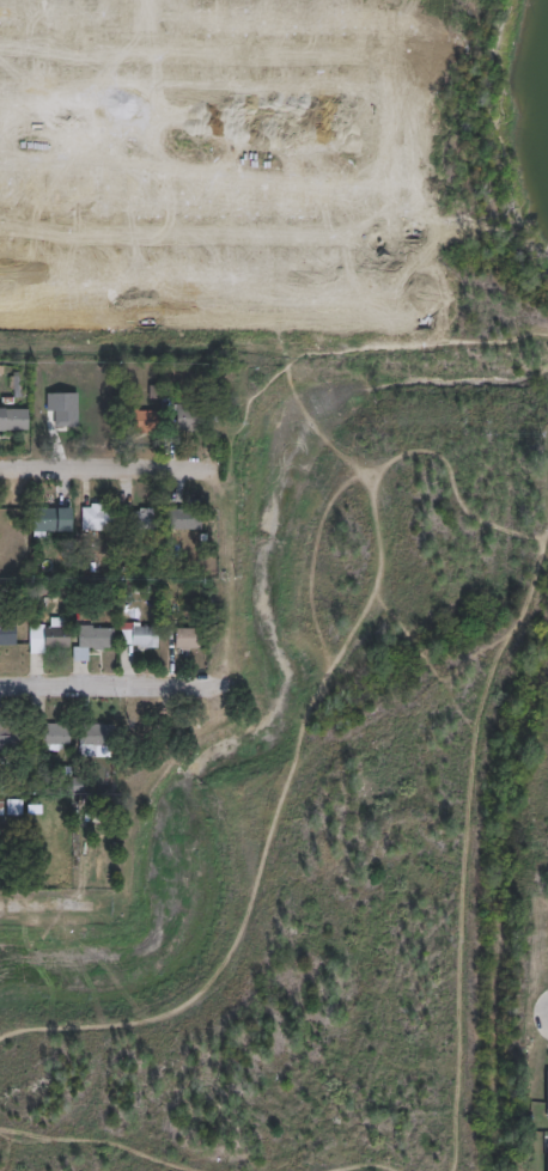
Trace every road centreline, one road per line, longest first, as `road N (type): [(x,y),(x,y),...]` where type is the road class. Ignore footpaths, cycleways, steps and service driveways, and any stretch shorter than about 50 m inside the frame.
road 1 (residential): [(0,683),(226,684)]
road 2 (residential): [(0,465),(185,465)]

